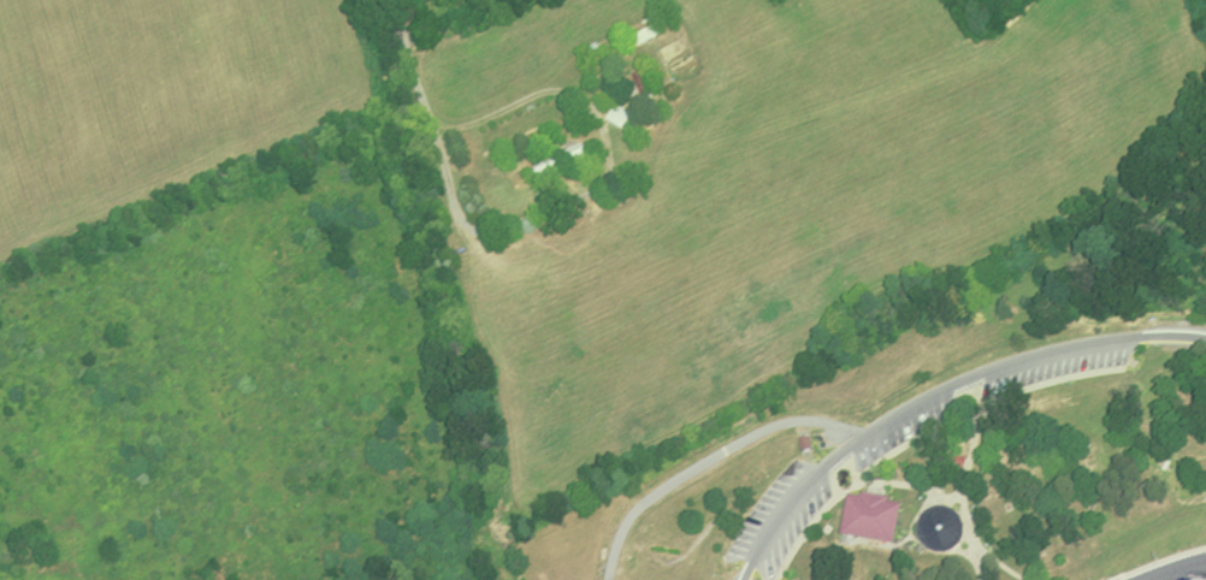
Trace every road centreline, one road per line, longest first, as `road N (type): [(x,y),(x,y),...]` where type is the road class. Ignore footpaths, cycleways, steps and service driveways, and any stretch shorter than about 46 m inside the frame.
road 1 (residential): [(404,0),(436,122)]

